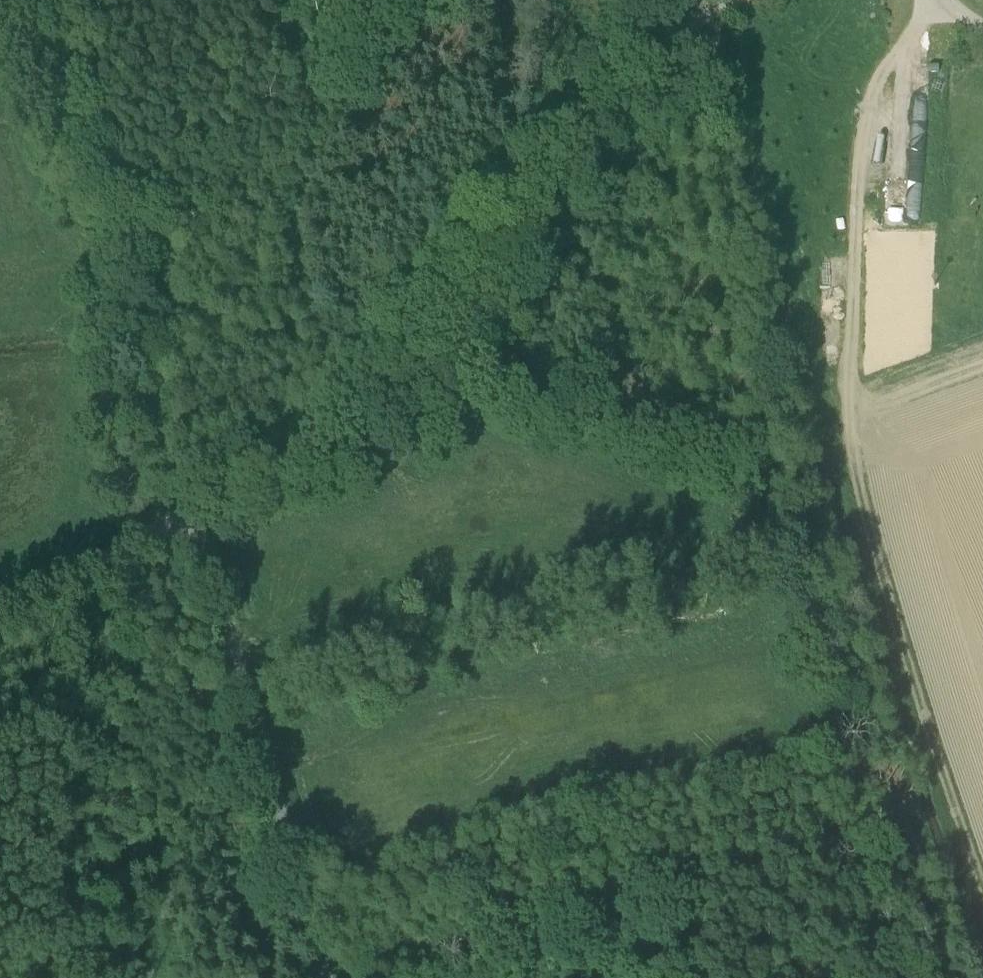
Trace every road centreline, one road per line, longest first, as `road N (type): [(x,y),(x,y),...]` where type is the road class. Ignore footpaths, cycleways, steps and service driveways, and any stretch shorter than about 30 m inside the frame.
road 1 (track): [(982,885),(885,597),(855,473),(849,408),(865,117),(883,70),(919,29),(930,0)]
road 2 (unclassified): [(742,0),(673,38),(570,136),(420,351),(364,407),(194,508)]
road 3 (unclassified): [(323,977),(194,508)]
road 4 (unclassified): [(194,508),(0,608)]

